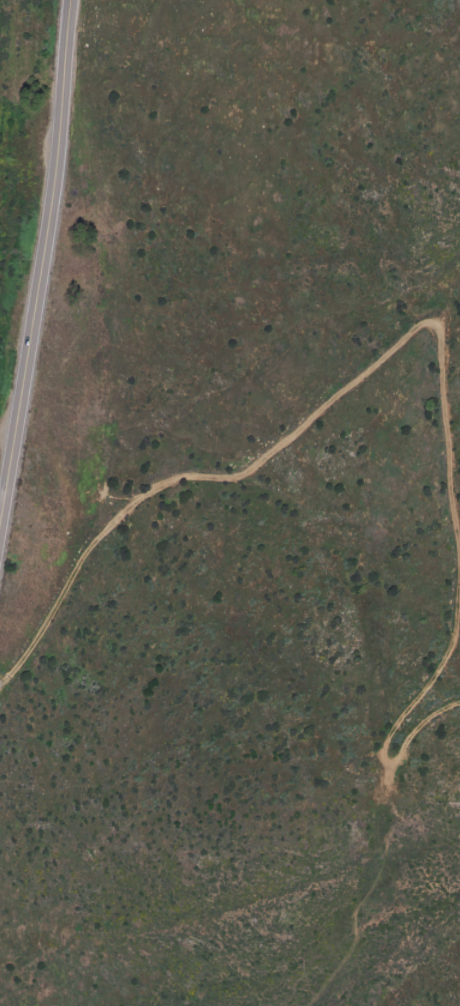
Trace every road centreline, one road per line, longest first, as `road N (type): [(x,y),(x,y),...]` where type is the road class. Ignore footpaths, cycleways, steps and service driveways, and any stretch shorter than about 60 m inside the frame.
road 1 (track): [(0,696),(31,681),(121,545),(167,504),(206,485),(249,491),(296,463),(447,331),(459,441)]
road 2 (tertiary): [(0,583),(80,0)]
road 3 (track): [(459,657),(381,748),(386,766),(459,709)]

